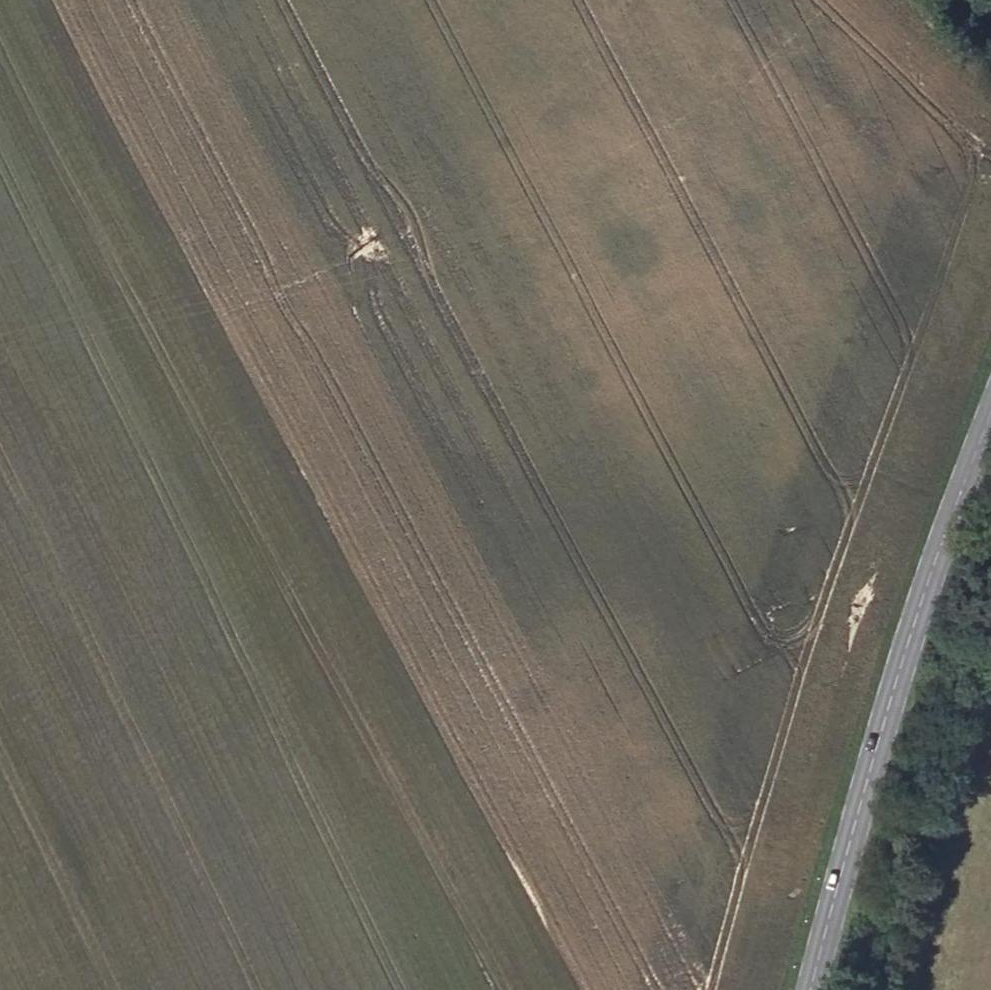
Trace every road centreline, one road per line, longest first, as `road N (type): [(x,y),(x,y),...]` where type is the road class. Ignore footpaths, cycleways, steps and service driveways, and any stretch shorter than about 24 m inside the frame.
road 1 (secondary): [(810,989),(926,587),(990,398)]

